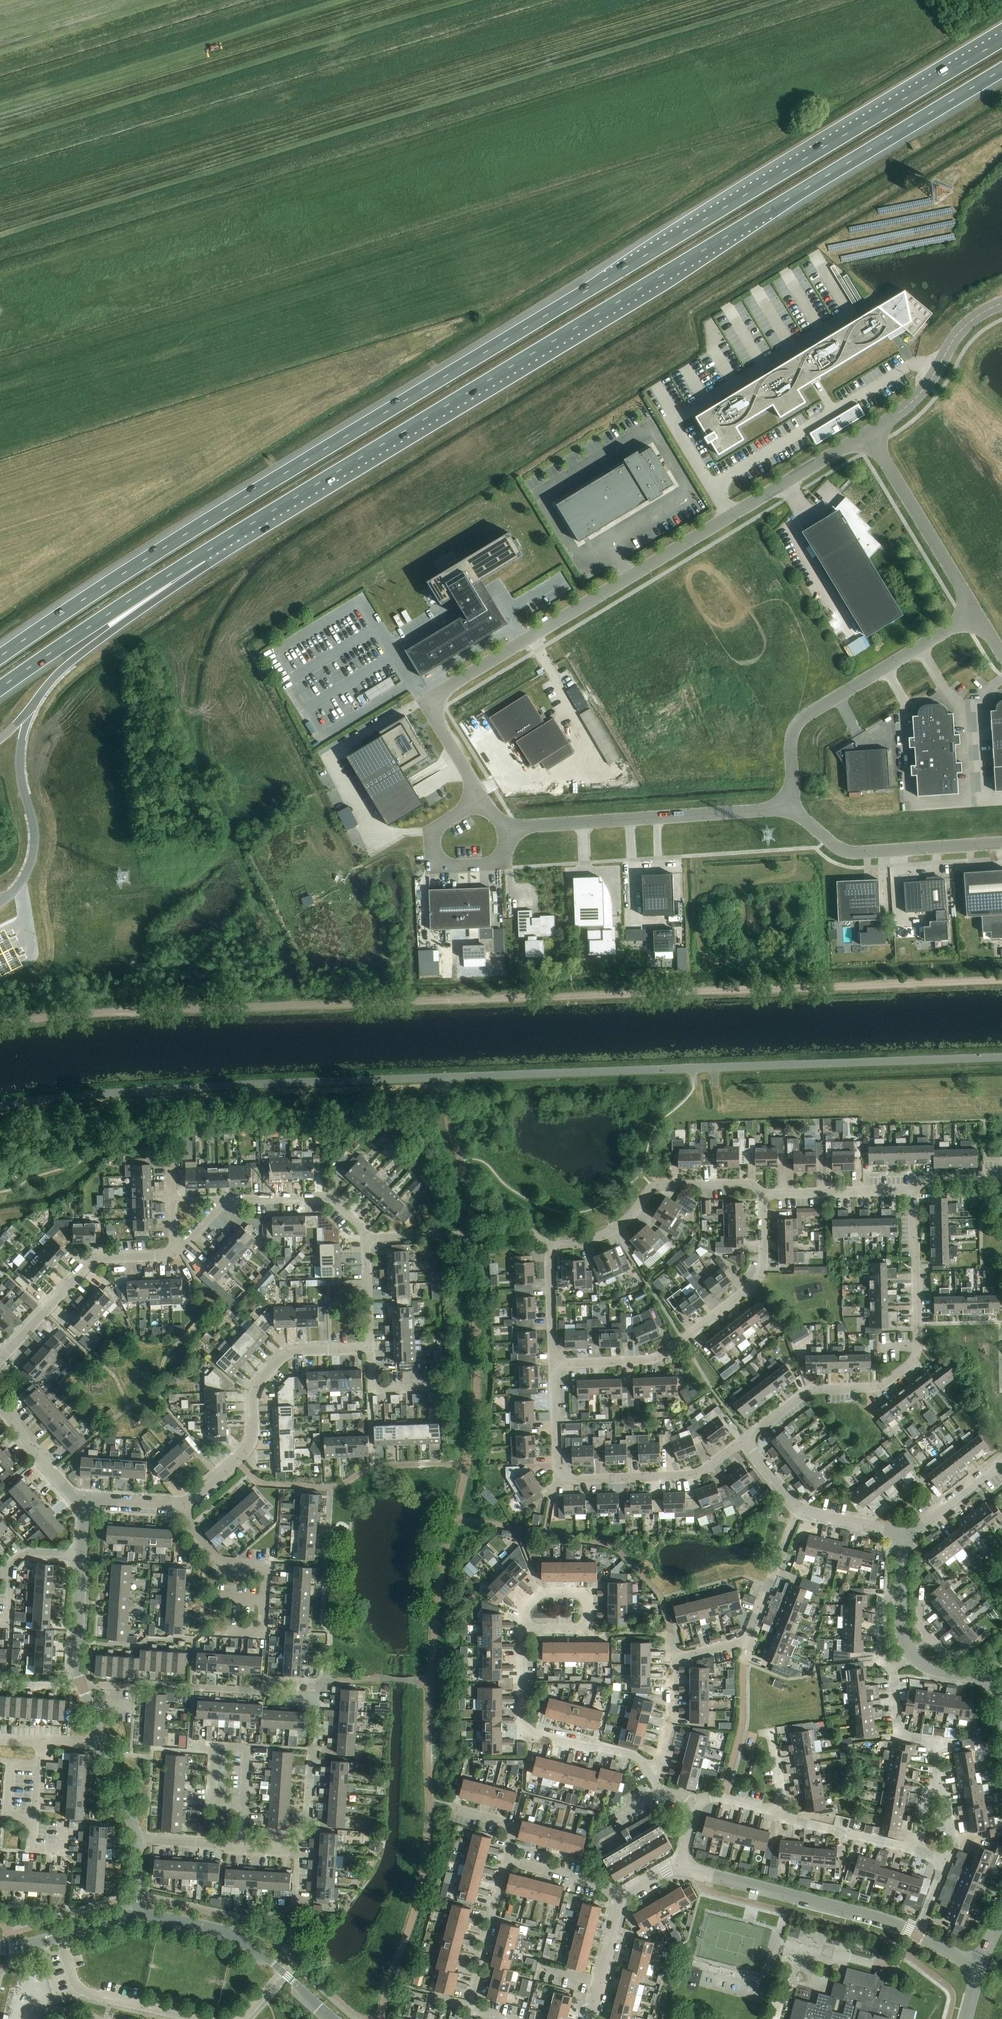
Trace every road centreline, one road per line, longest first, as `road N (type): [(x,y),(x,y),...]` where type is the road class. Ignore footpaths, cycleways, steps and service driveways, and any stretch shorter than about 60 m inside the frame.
road 1 (motorway): [(1001,40),(199,525),(0,657)]
road 2 (track): [(1001,980),(84,1016),(0,1030)]
road 3 (motorway): [(201,555),(1001,71)]
road 4 (residential): [(868,433),(450,687),(436,712),(481,800)]
road 5 (residential): [(745,1439),(808,1391),(879,1386),(915,1357),(915,1190)]
road 6 (residential): [(763,1194),(764,1262),(751,1287),(655,1359),(553,1364)]
road 7 (residential): [(976,612),(799,723),(790,747),(793,808)]
road 8 (residential): [(512,827),(793,808)]
road 9 (residential): [(682,1868),(919,1935)]
road 10 (motorway): [(0,689),(201,555)]
road 11 (residential): [(551,1249),(605,1235),(658,1187),(749,1184),(763,1194)]
road 12 (residential): [(185,1504),(249,1446),(256,1387),(282,1357),(331,1349)]
road 13 (residential): [(523,1629),(523,1728),(631,1754),(648,1771)]
road 14 (motorway): [(29,711),(65,668),(201,555)]
road 15 (residential): [(793,808),(841,850),(1001,844)]
road 16 (residential): [(2,1358),(94,1261),(180,1249)]
road 17 (residential): [(180,1249),(235,1200),(328,1198),(365,1237)]
road 18 (residential): [(320,2009),(234,1935),(135,1913)]
road 19 (residential): [(868,433),(976,612)]
road 20 (residential): [(561,1476),(692,1475),(745,1439)]
road 21 (residential): [(1001,305),(962,329),(912,403),(868,433)]
road 22 (residential): [(512,827),(497,862),(440,866),(434,830),(481,800)]
road 23 (residential): [(82,1556),(75,1663),(101,1737)]
road 24 (unclassified): [(298,1853),(320,1696)]
road 25 (residential): [(470,2009),(506,1861)]
road 26 (residential): [(763,1194),(915,1190)]
road 27 (residential): [(245,1804),(248,1748),(214,1746),(210,1802)]
road 28 (residential): [(185,1504),(191,1528),(217,1559),(264,1568),(264,1600)]
road 29 (residential): [(800,1509),(750,1639)]
road 30 (residential): [(781,1817),(916,1851)]
road 31 (residential): [(620,1902),(594,1883),(506,1861)]
road 32 (residential): [(1001,1462),(902,1533)]

